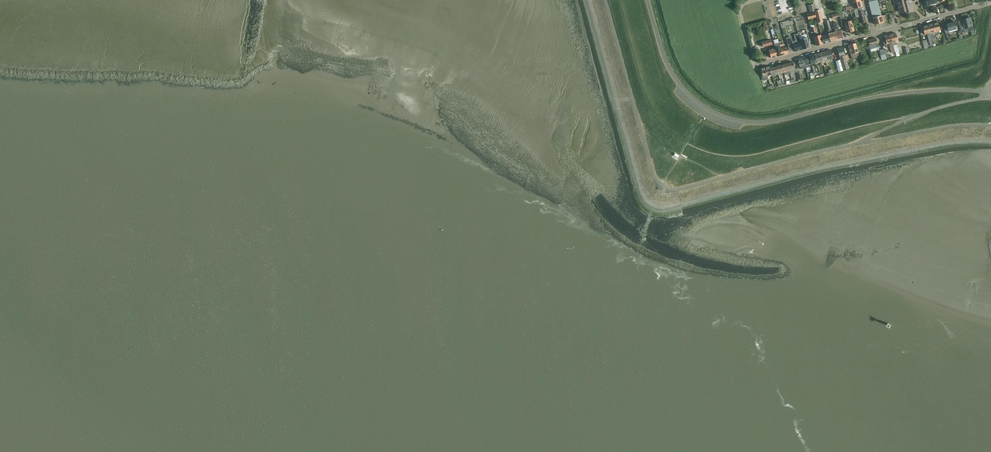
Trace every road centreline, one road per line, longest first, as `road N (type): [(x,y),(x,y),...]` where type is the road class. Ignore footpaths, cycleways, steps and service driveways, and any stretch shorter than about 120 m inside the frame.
road 1 (unclassified): [(990,93),(898,94),(772,122),(725,119),(695,100),(669,69),(648,0)]
road 2 (residential): [(757,0),(740,12),(755,63),(814,50)]
road 3 (residential): [(873,34),(990,3)]

